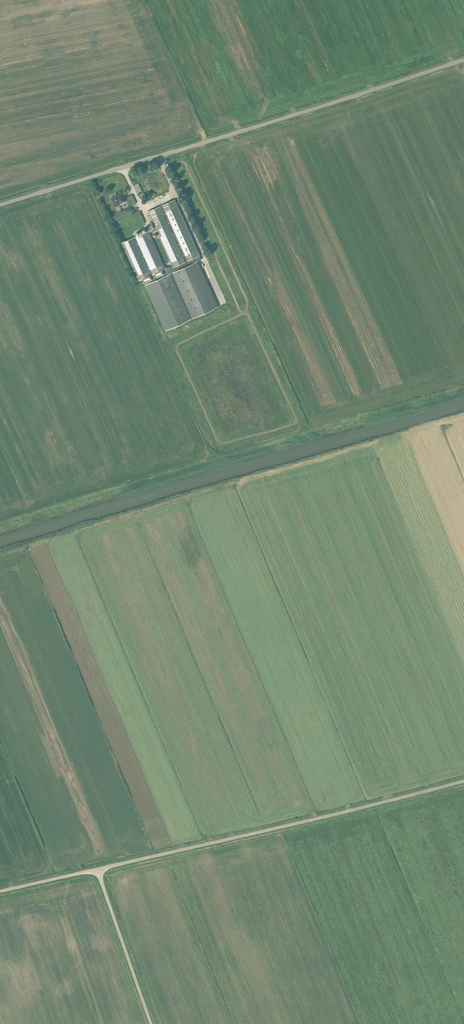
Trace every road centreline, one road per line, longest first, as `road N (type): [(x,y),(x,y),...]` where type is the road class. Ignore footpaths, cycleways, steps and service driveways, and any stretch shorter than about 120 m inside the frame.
road 1 (unclassified): [(0,206),(463,60)]
road 2 (unclassified): [(98,869),(463,781)]
road 3 (unclassified): [(151,1023),(98,869)]

